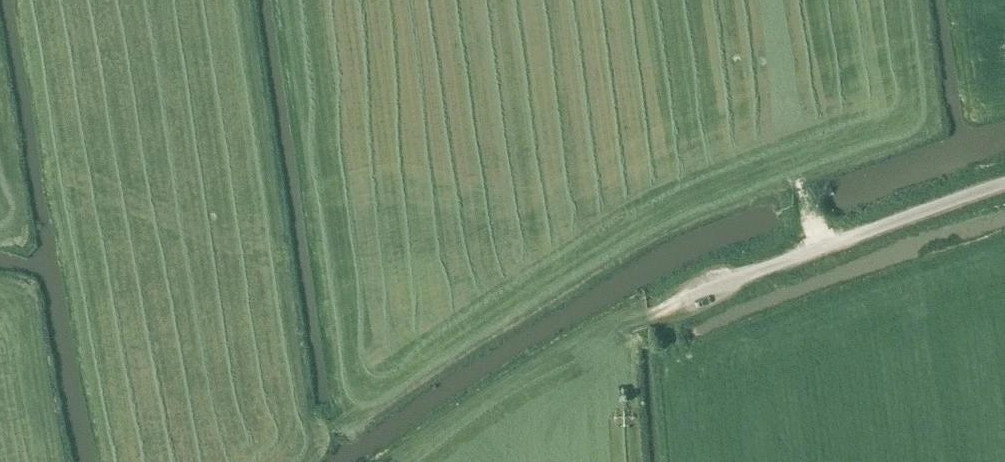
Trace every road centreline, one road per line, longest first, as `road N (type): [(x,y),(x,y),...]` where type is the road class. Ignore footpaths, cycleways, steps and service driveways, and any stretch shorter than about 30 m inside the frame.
road 1 (unclassified): [(690,298),(1004,184)]
road 2 (track): [(413,461),(589,348),(690,298)]
road 3 (track): [(39,461),(0,315)]

